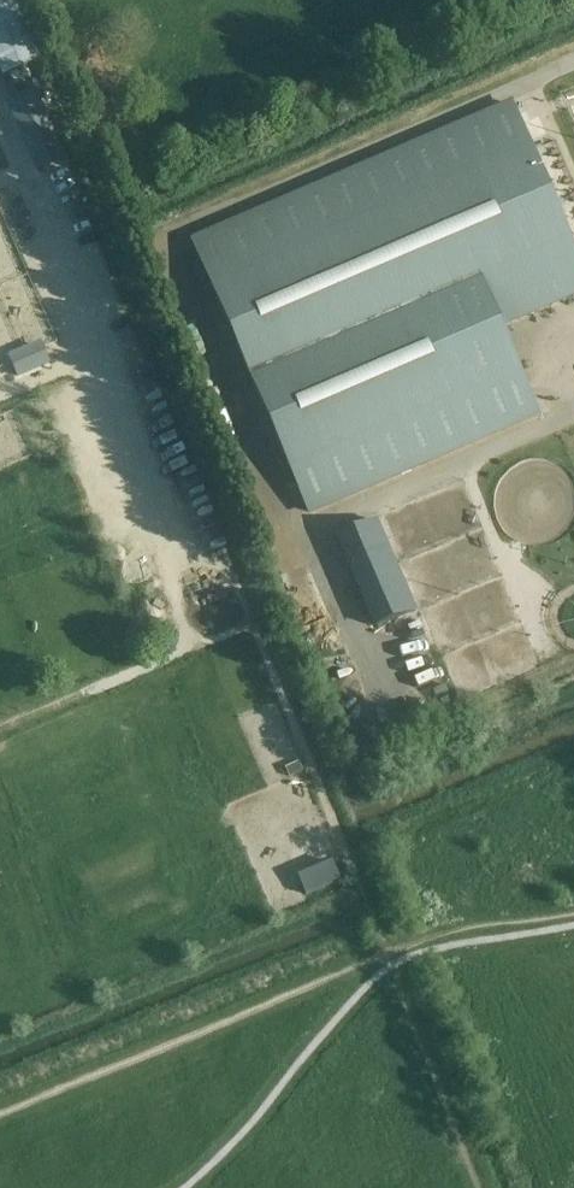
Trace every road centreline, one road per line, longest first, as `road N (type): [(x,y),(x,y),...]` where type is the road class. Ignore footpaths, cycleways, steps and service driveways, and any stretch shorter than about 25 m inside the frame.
road 1 (track): [(390,966),(320,786),(0,113)]

